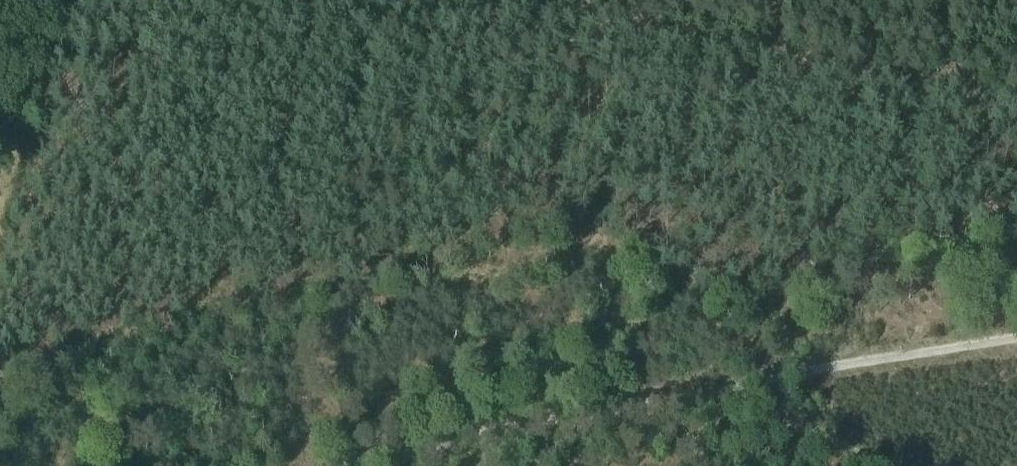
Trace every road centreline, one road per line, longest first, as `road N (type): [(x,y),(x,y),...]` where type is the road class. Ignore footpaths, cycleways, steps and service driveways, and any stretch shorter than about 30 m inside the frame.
road 1 (track): [(729,389),(446,441),(357,465)]

